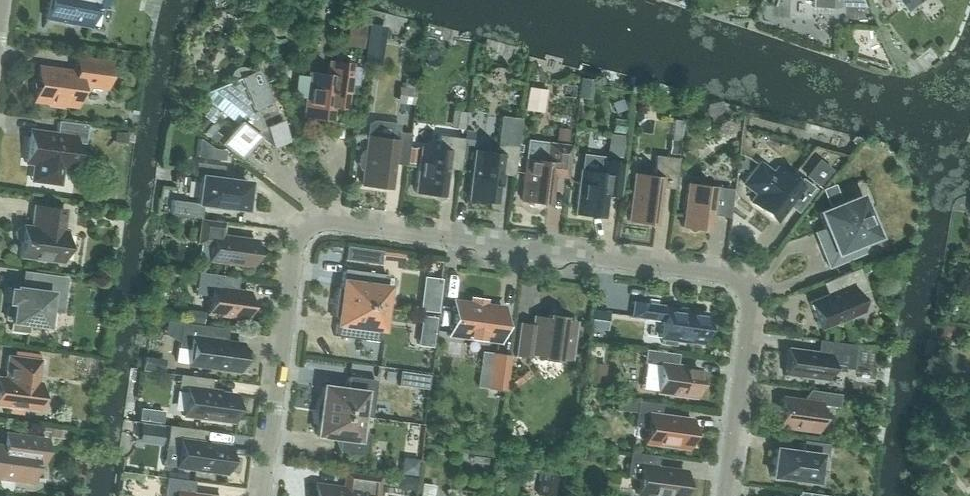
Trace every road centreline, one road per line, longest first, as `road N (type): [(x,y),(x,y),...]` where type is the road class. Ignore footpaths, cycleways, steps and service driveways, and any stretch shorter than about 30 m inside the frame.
road 1 (residential): [(725,495),(746,345),(730,287),(321,238),(302,243),(291,265),(261,495)]

